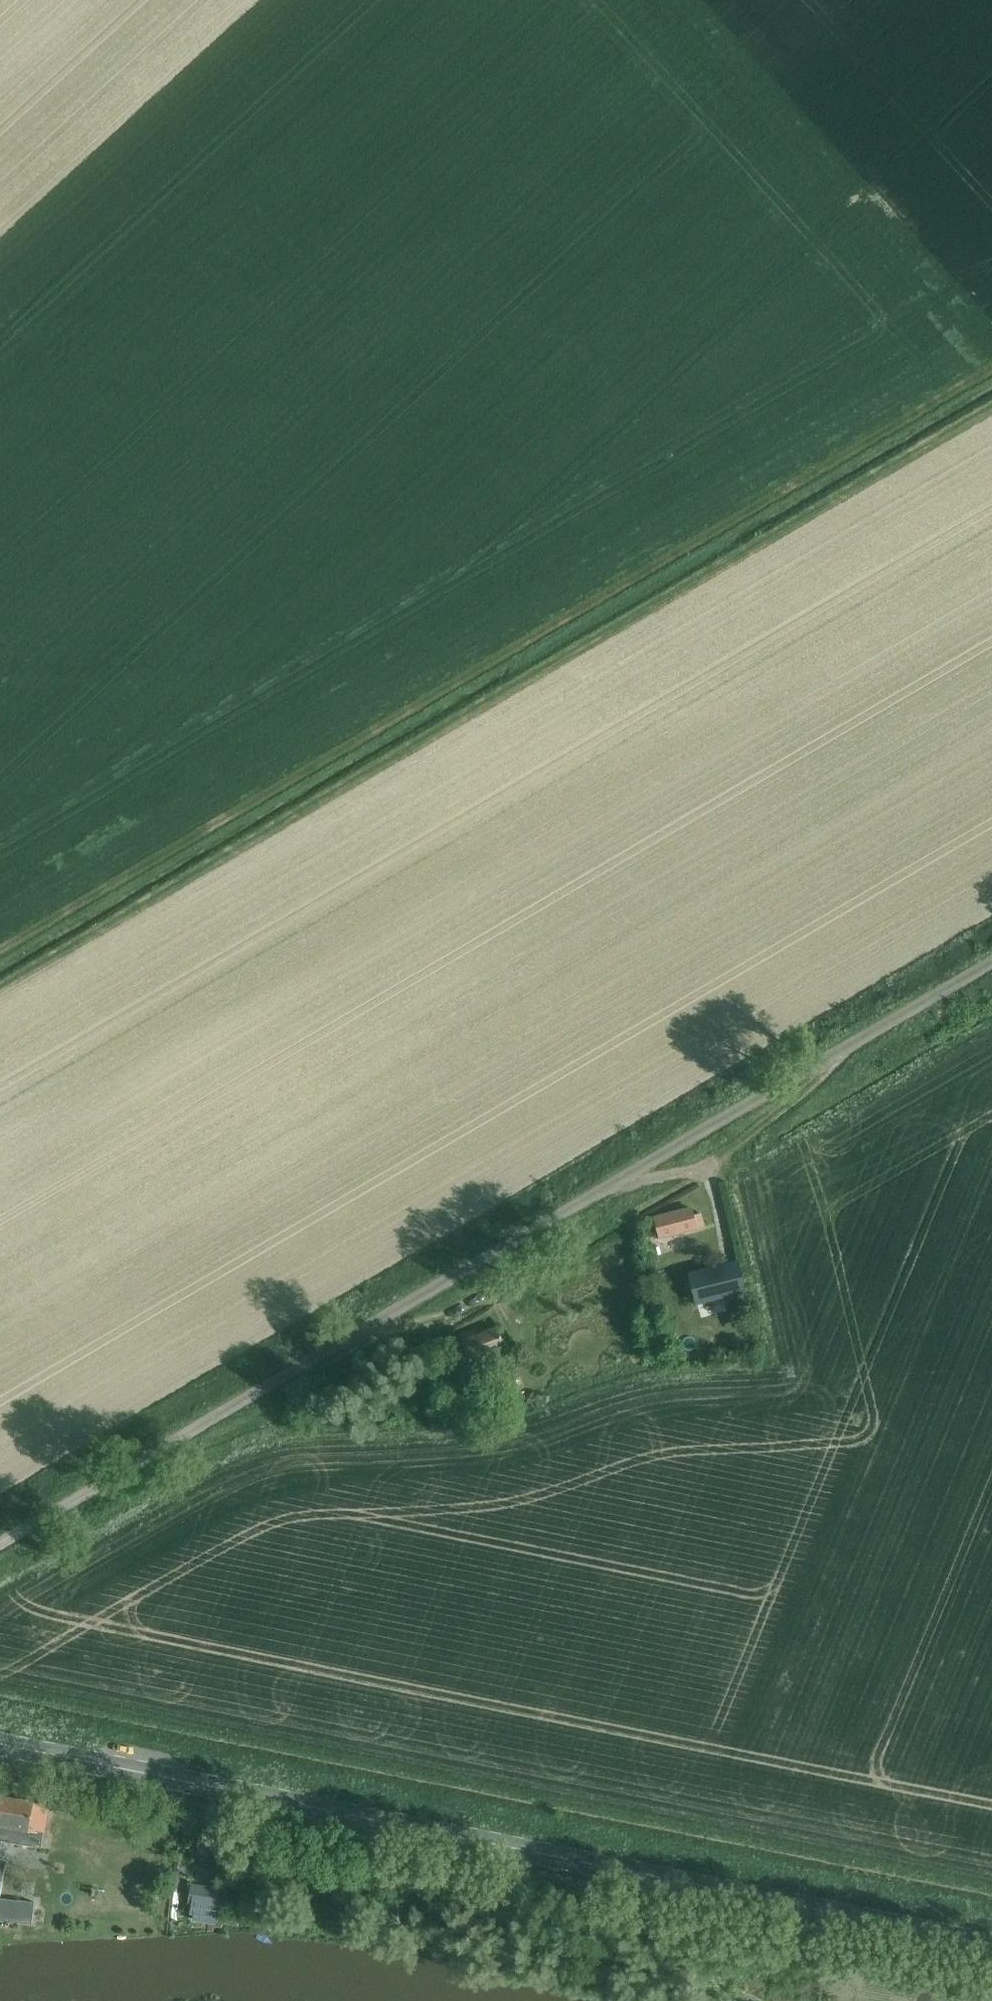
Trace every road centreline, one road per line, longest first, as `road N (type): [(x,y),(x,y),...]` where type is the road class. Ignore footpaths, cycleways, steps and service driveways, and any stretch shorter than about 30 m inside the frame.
road 1 (unclassified): [(0,1544),(991,963)]
road 2 (tertiary): [(991,1950),(0,1744)]

